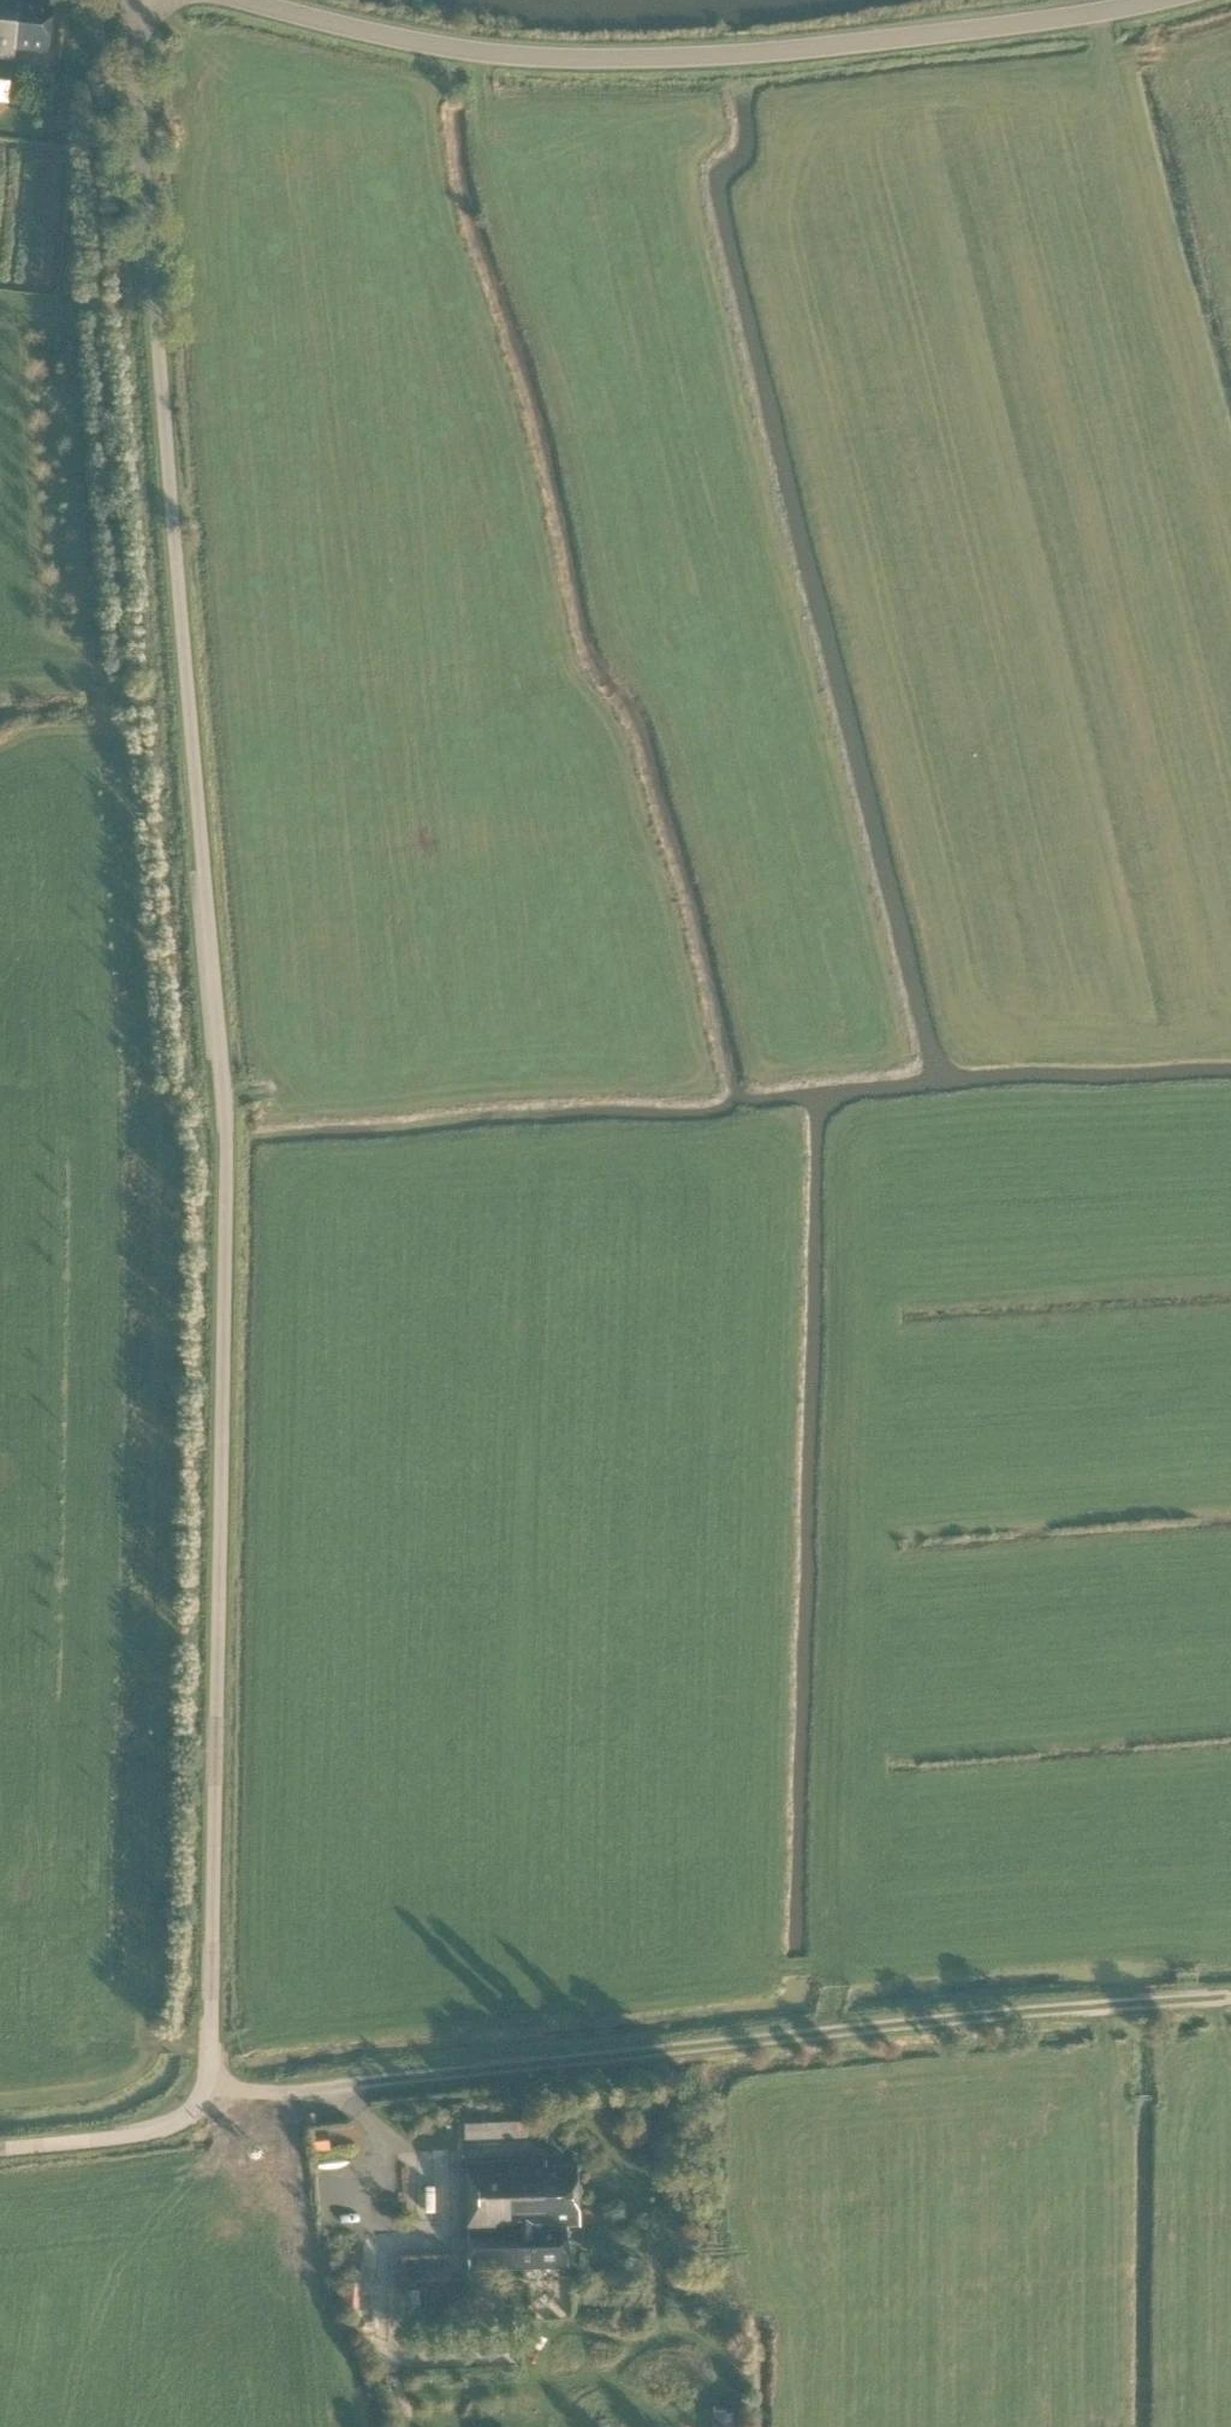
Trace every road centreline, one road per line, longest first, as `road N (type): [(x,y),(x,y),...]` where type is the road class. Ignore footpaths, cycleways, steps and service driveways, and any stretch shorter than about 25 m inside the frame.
road 1 (unclassified): [(0,2148),(170,2128),(191,2112),(211,2060),(228,1138),(133,36),(139,0)]
road 2 (tertiary): [(246,0),(436,45),(624,58),(818,46),(1156,0)]

